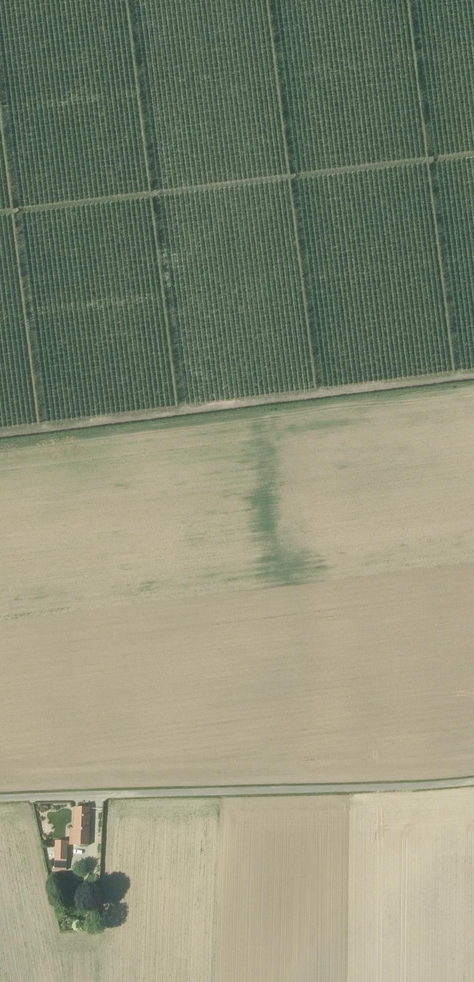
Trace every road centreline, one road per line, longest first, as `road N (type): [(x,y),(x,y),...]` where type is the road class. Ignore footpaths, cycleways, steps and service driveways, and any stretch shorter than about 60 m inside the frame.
road 1 (unclassified): [(0,797),(473,781)]

